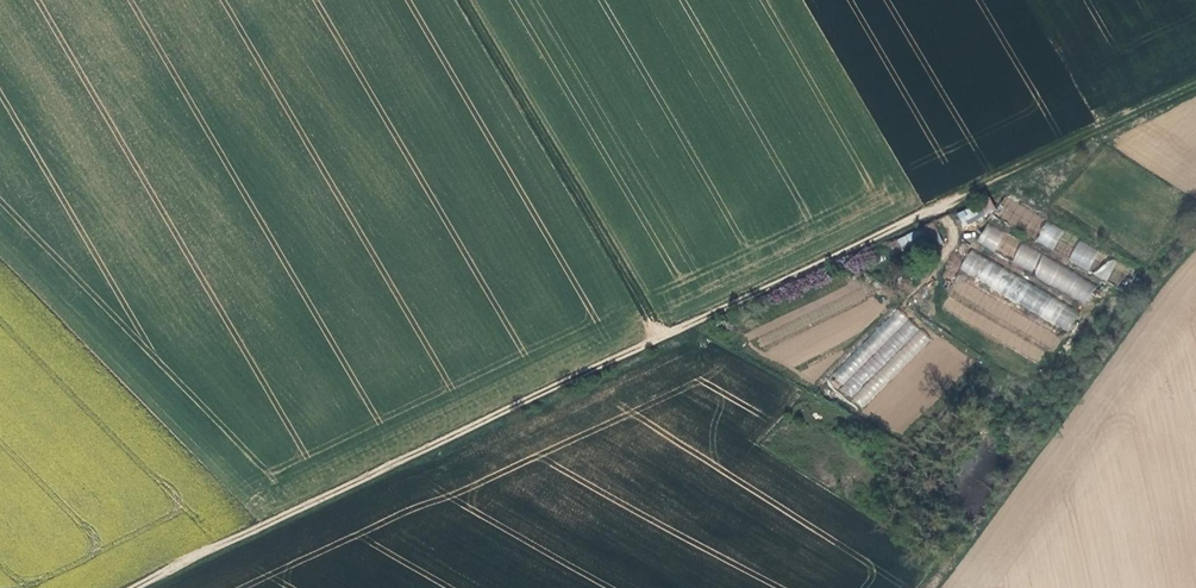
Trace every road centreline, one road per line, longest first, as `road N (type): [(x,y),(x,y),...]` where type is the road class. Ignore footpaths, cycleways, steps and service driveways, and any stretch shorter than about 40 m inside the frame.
road 1 (track): [(133,587),(1195,84)]
road 2 (track): [(661,336),(462,0)]

